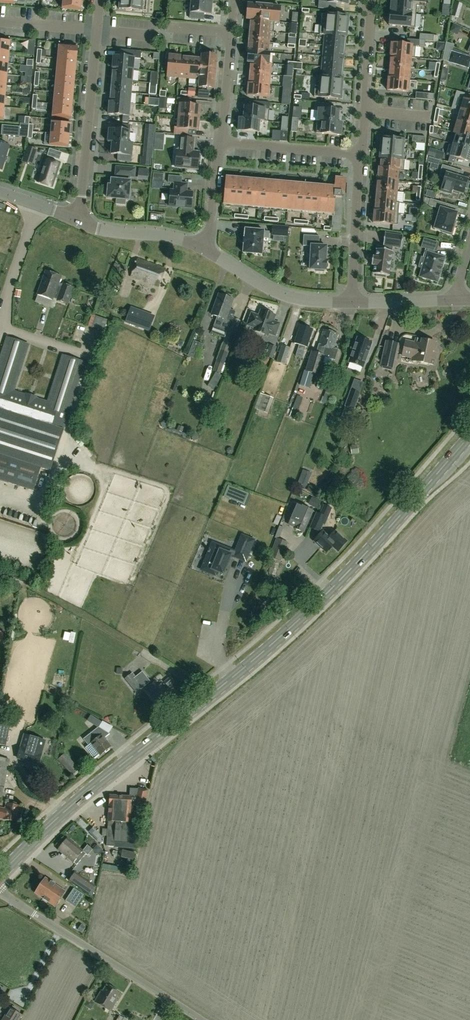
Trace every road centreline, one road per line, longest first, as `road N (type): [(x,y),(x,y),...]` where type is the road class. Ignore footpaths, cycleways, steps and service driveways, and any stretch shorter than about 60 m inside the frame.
road 1 (secondary): [(0,875),(76,801),(306,613),(469,435)]
road 2 (unclassified): [(201,1019),(0,892)]
road 3 (residential): [(100,0),(77,221)]
road 4 (residential): [(351,303),(282,297),(201,248)]
road 5 (residential): [(360,154),(351,303)]
road 6 (residential): [(235,0),(222,142)]
road 7 (residential): [(222,142),(360,154)]
road 8 (residential): [(201,248),(77,221)]

